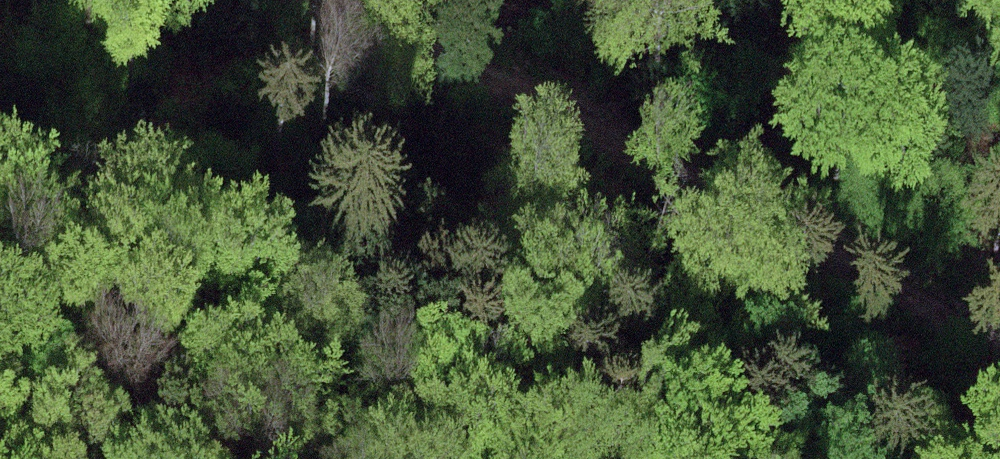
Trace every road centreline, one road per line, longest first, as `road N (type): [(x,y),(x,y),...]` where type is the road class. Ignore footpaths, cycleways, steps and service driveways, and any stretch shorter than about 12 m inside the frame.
road 1 (track): [(999,454),(631,343),(495,311),(0,242)]
road 2 (track): [(325,0),(538,100),(999,347)]

